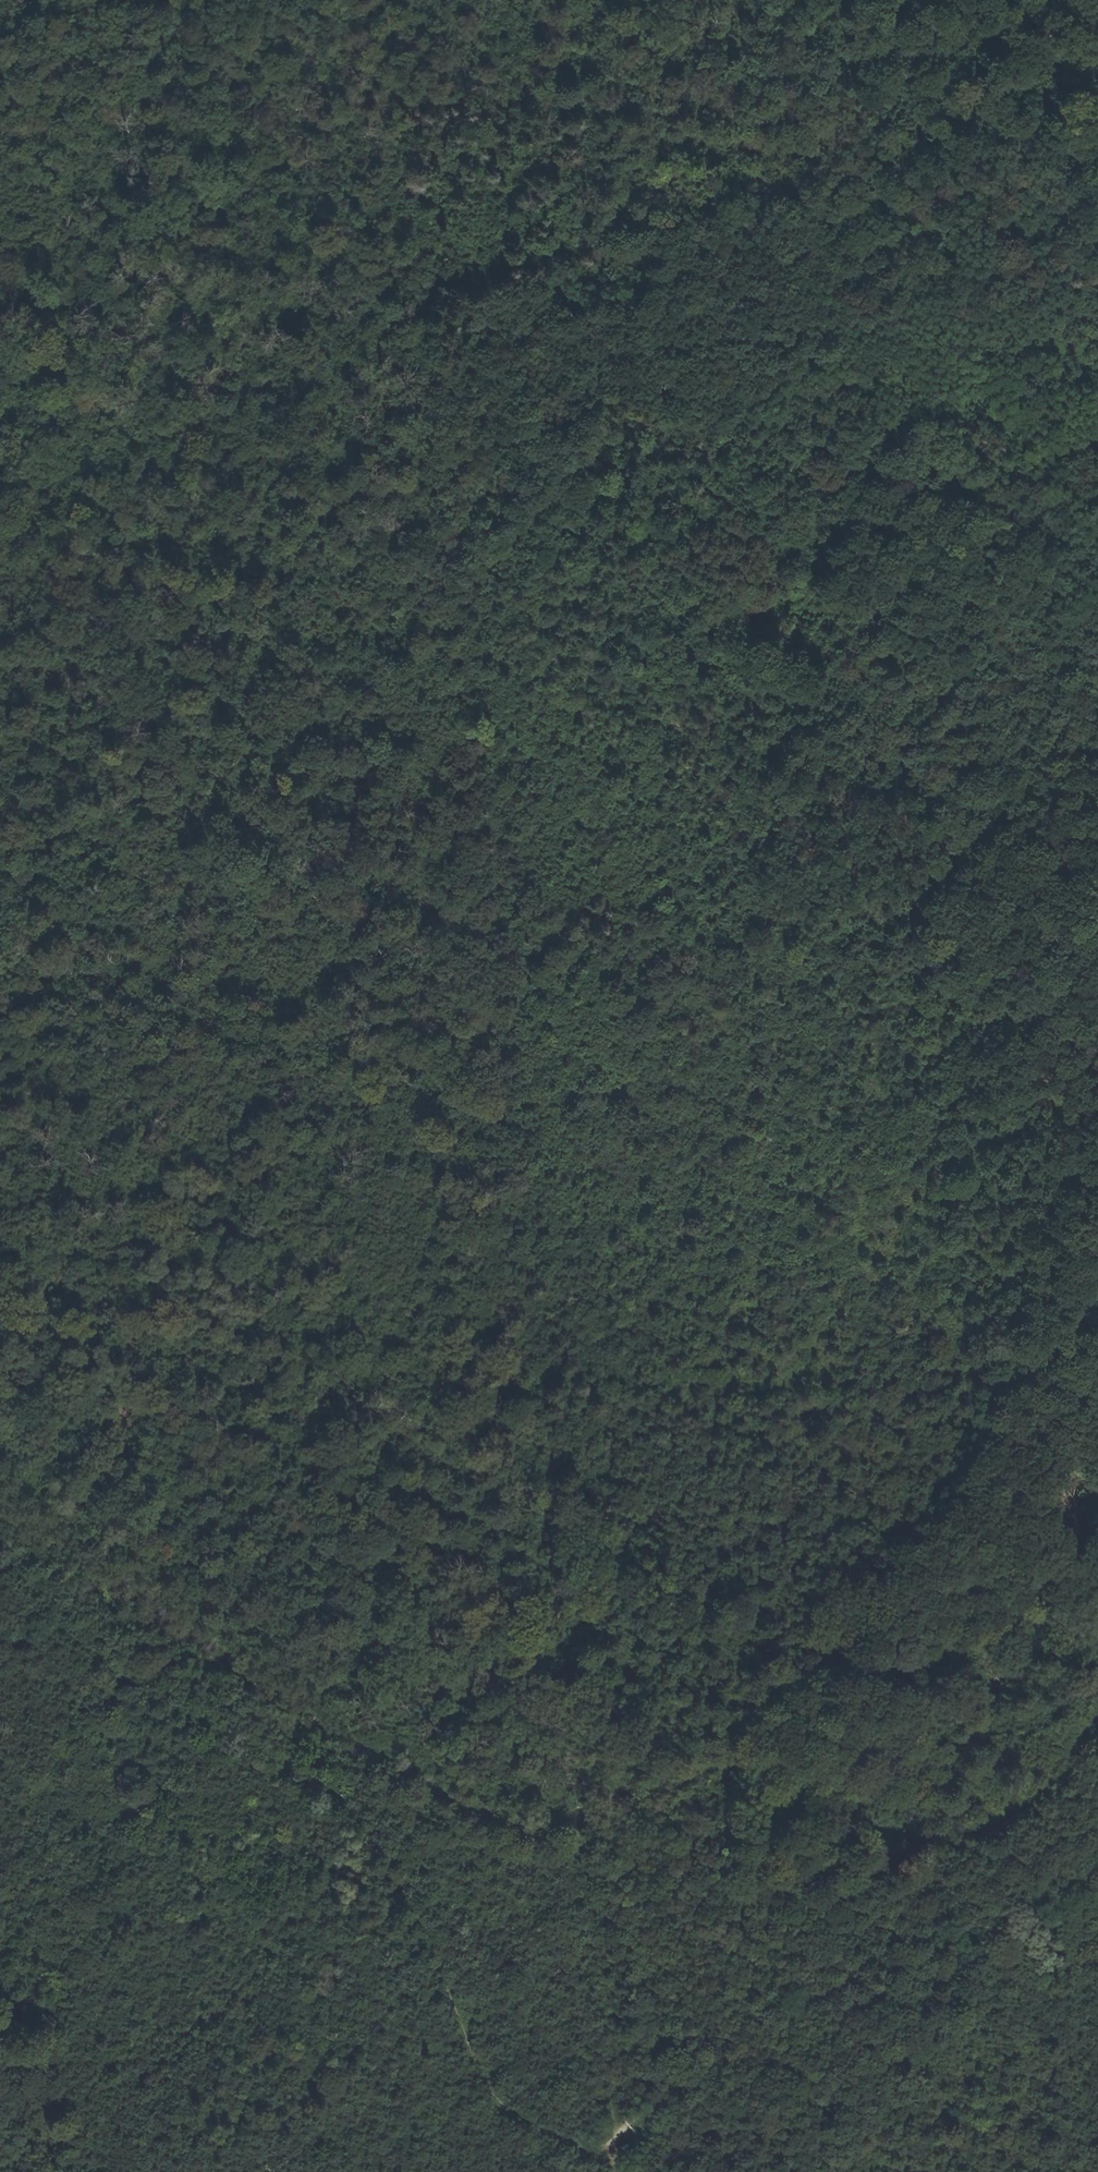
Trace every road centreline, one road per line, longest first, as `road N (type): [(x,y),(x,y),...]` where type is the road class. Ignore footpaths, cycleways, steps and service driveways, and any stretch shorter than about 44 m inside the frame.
road 1 (track): [(616,2139),(895,1945),(1017,1910),(1097,1864)]

